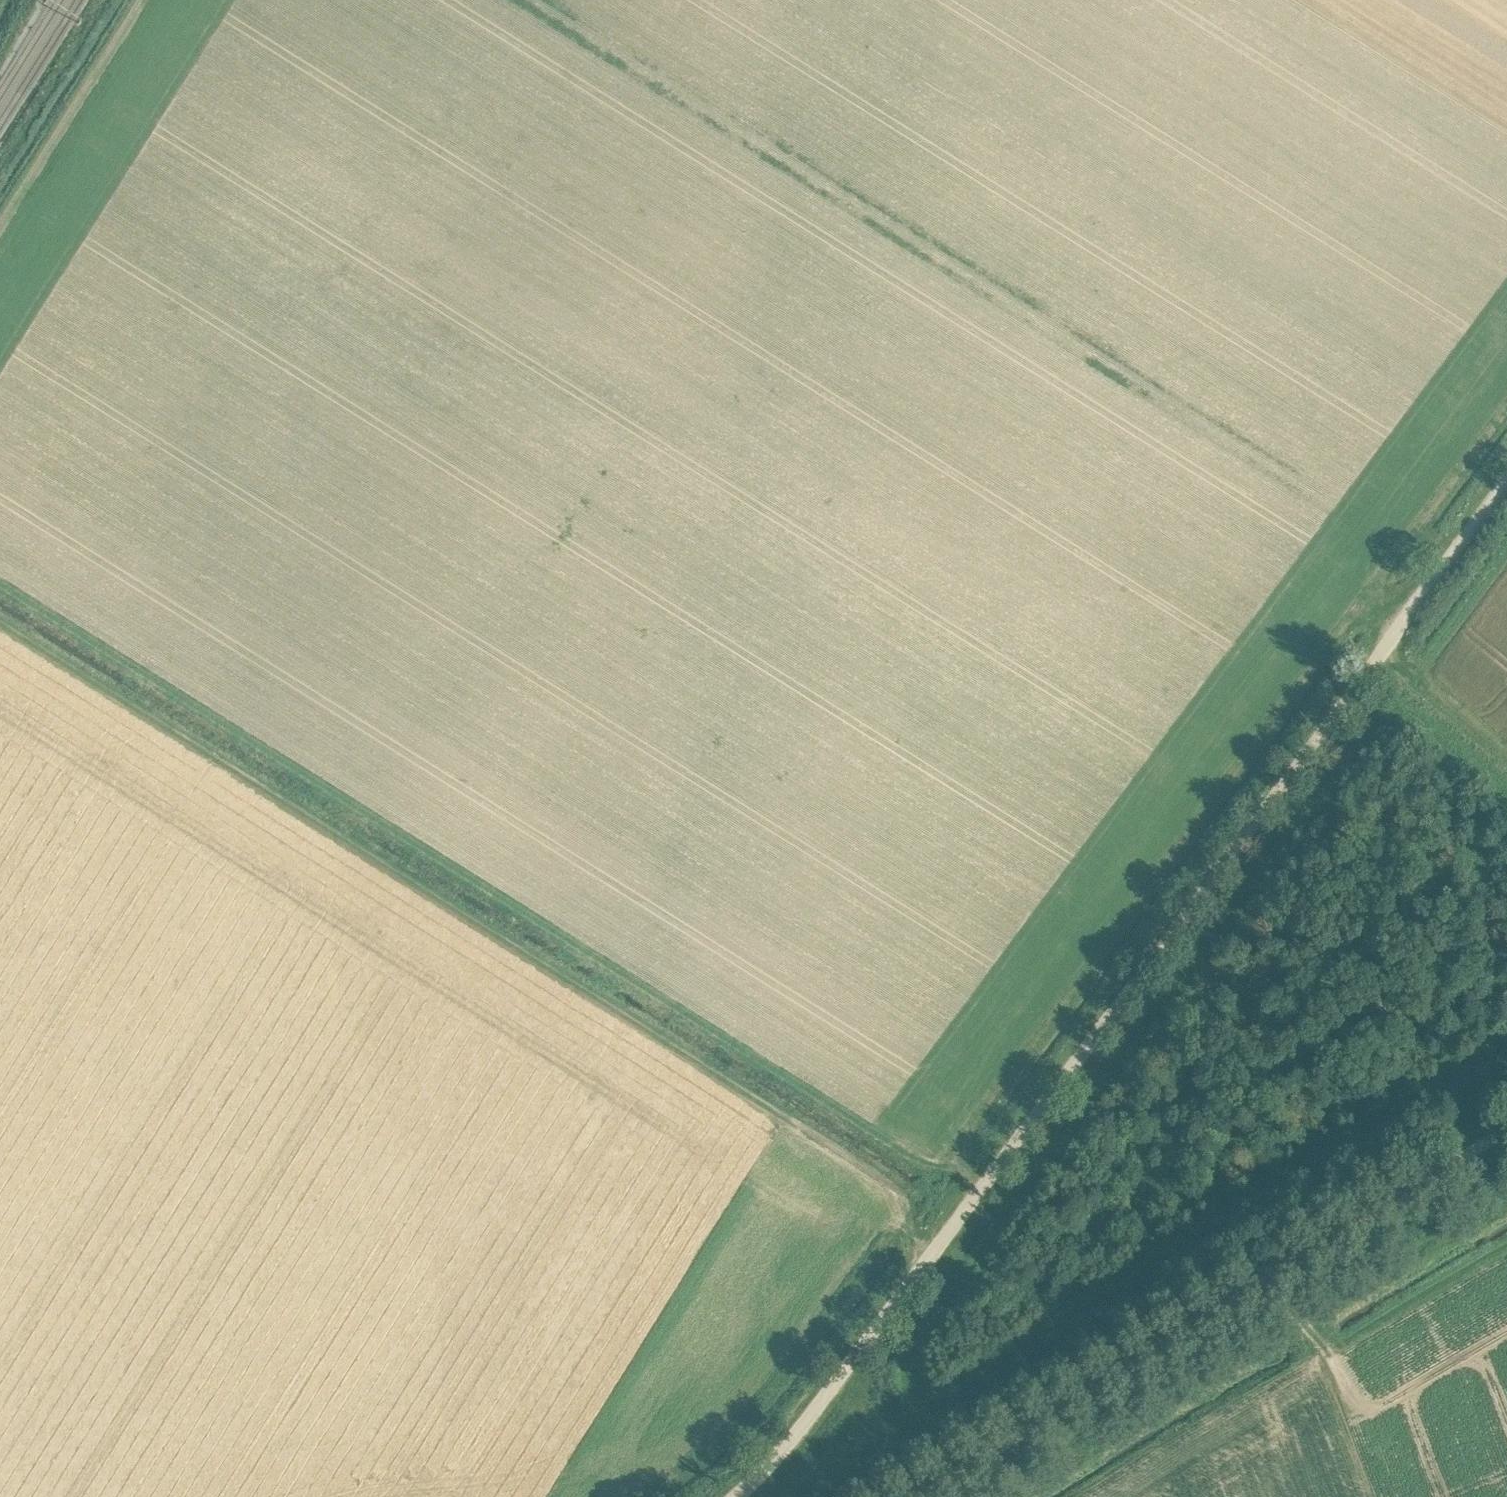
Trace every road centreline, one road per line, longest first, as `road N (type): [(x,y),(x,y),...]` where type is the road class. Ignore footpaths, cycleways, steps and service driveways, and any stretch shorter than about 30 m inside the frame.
road 1 (unclassified): [(726,1496),(825,1394),(1506,474)]
road 2 (unclassified): [(906,1496),(1506,1129)]

